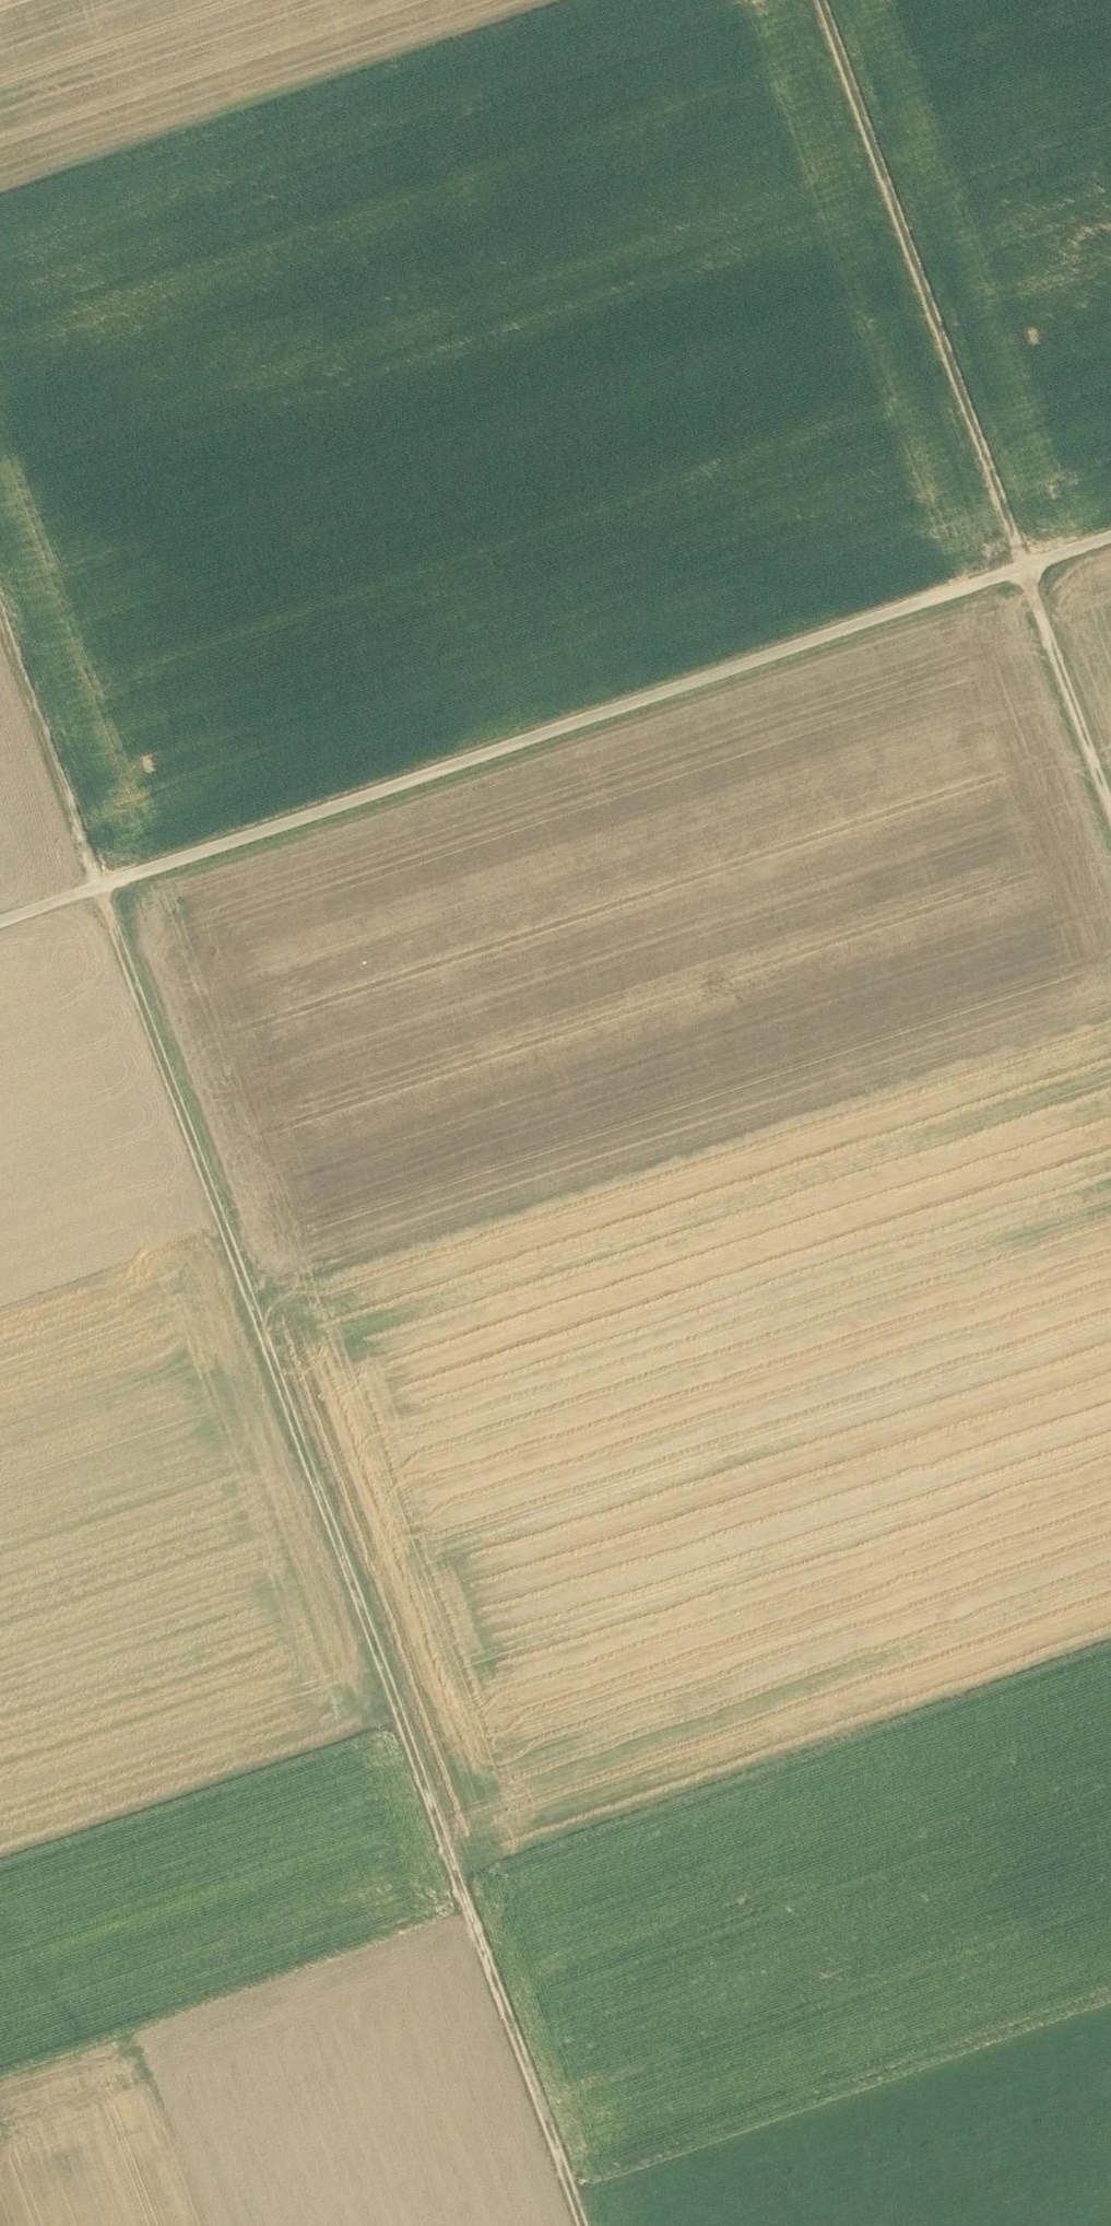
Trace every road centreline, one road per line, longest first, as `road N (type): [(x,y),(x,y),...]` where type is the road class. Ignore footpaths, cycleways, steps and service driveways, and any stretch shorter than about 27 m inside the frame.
road 1 (track): [(592,2225),(105,891)]
road 2 (track): [(0,928),(1110,542)]
road 3 (track): [(1110,791),(830,0)]
road 4 (track): [(111,889),(0,578)]

